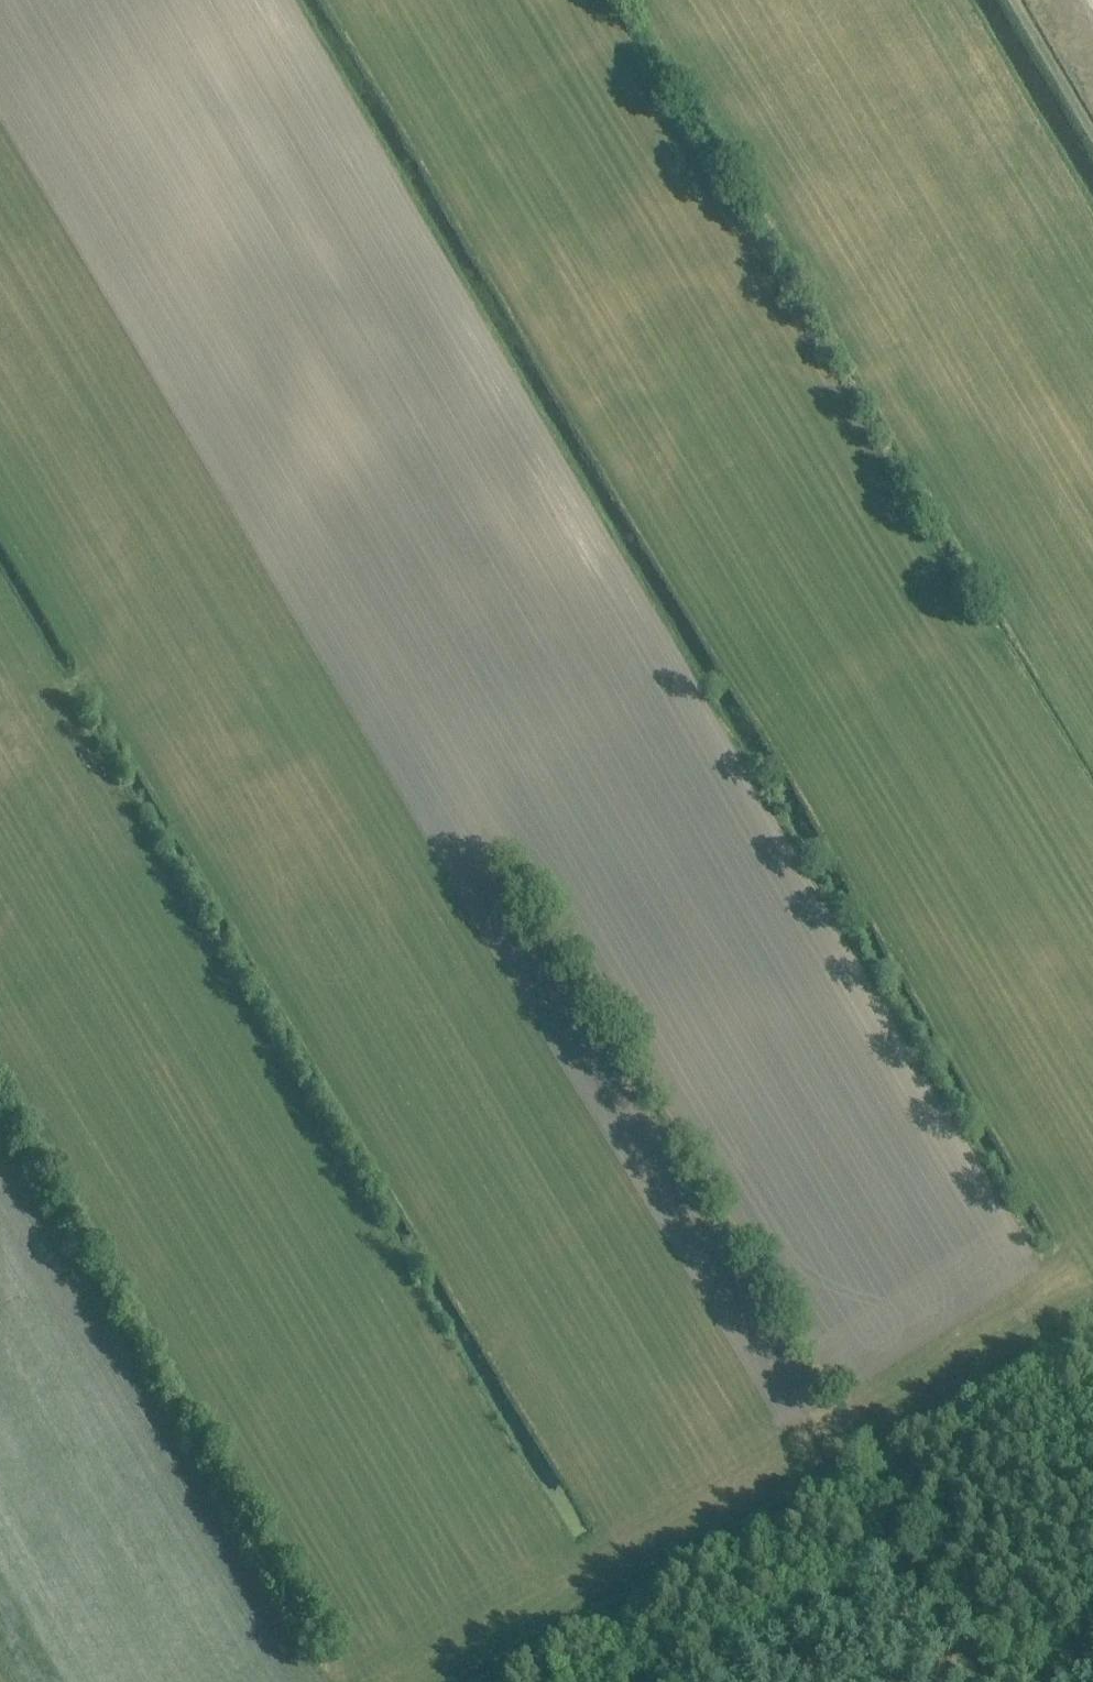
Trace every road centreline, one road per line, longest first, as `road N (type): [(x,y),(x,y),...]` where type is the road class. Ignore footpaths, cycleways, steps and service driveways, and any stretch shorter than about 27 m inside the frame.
road 1 (track): [(1092,1381),(1072,1355),(1045,1355),(504,1681)]
road 2 (track): [(1011,0),(1092,142)]

